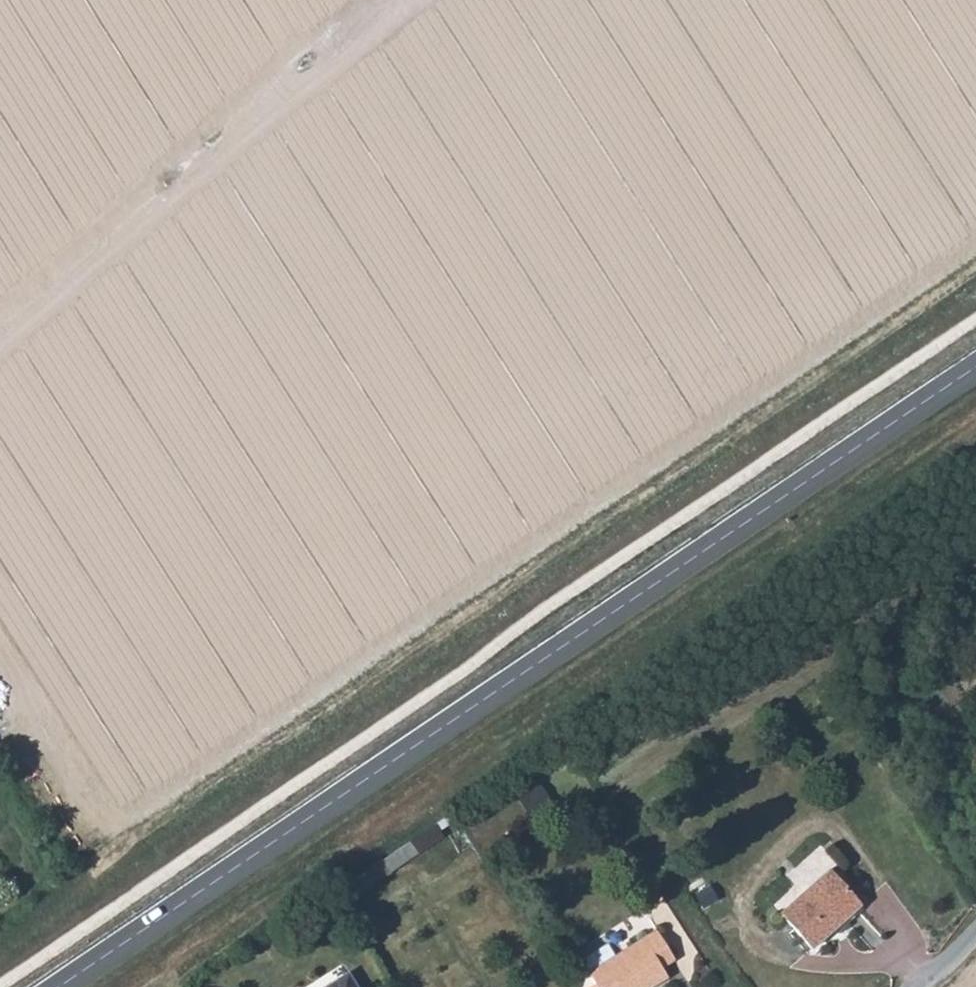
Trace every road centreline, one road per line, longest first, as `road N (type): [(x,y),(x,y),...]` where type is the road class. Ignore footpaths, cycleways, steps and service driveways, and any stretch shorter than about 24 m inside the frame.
road 1 (secondary): [(975,366),(55,986)]
road 2 (track): [(0,319),(405,0)]

